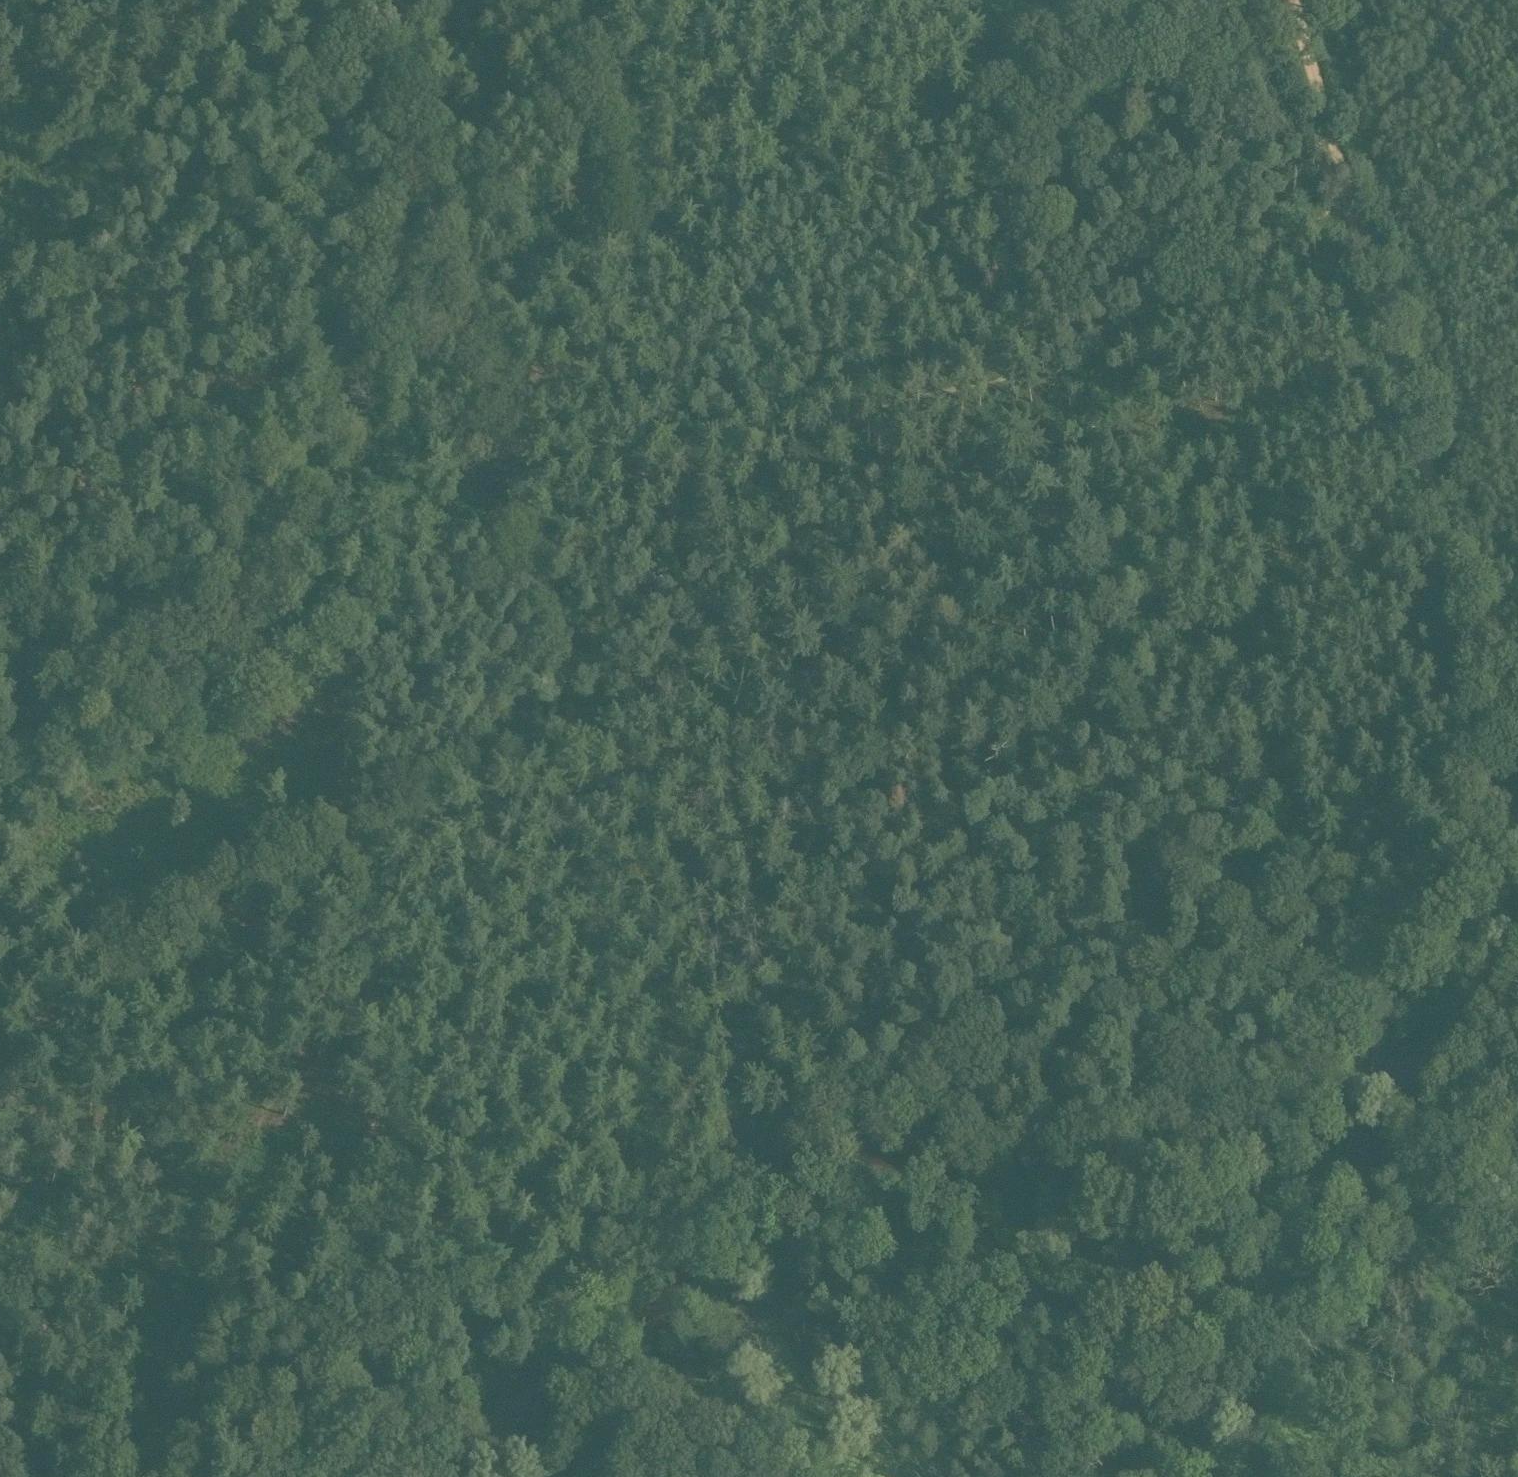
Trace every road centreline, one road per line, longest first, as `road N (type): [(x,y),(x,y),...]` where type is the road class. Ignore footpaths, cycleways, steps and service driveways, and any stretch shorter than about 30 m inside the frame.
road 1 (track): [(1492,702),(1288,0)]

